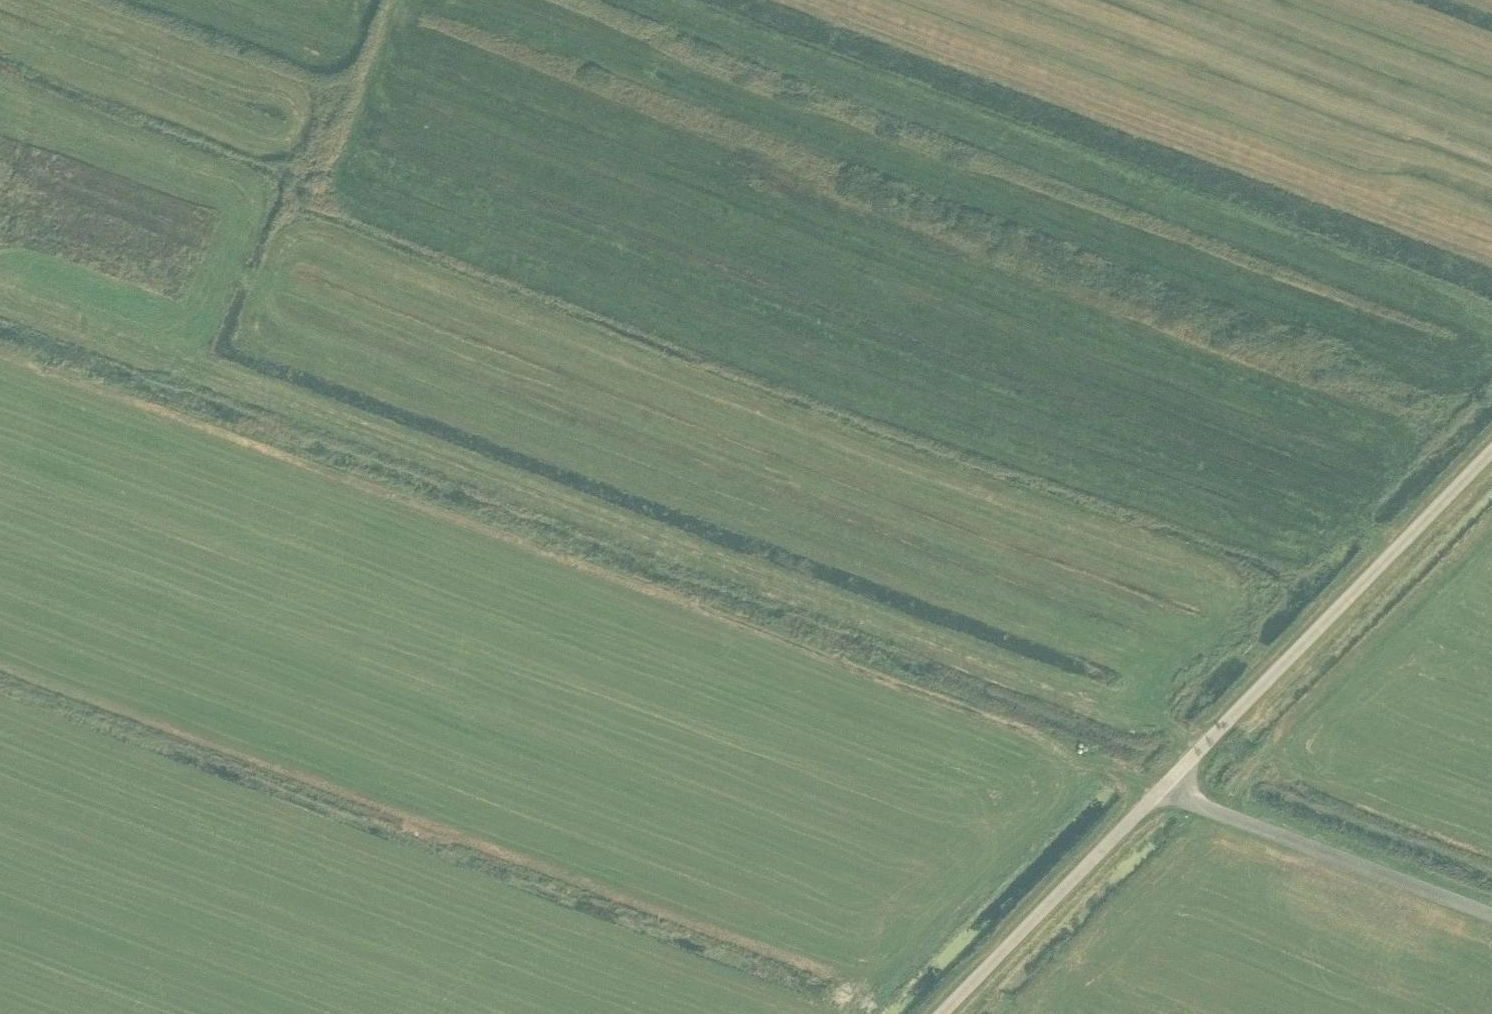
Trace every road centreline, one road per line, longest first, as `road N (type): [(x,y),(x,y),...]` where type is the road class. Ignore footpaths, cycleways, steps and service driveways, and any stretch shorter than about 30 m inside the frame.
road 1 (unclassified): [(945,1013),(1491,450)]

